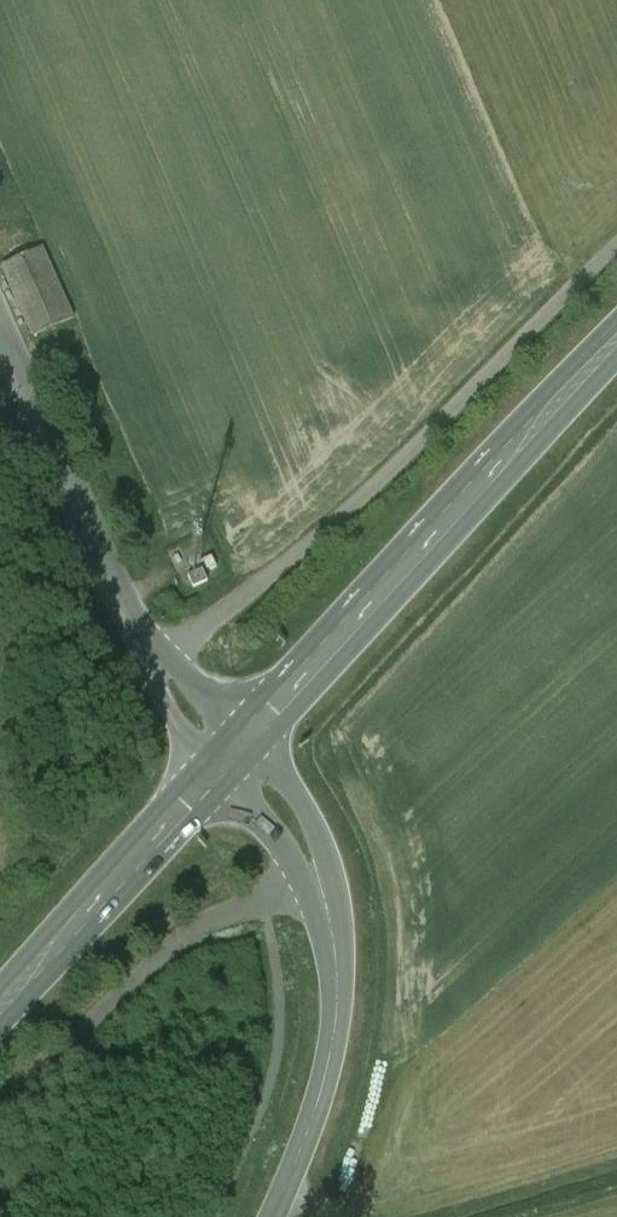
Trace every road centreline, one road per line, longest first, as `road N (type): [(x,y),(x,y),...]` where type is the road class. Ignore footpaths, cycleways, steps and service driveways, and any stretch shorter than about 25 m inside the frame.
road 1 (primary): [(616,346),(233,753)]
road 2 (tertiary): [(273,1216),(328,1063),(336,955),(313,868),(255,770),(233,753)]
road 3 (unclassified): [(233,753),(204,731),(155,659),(0,326)]
road 4 (primary): [(233,753),(0,1010)]

